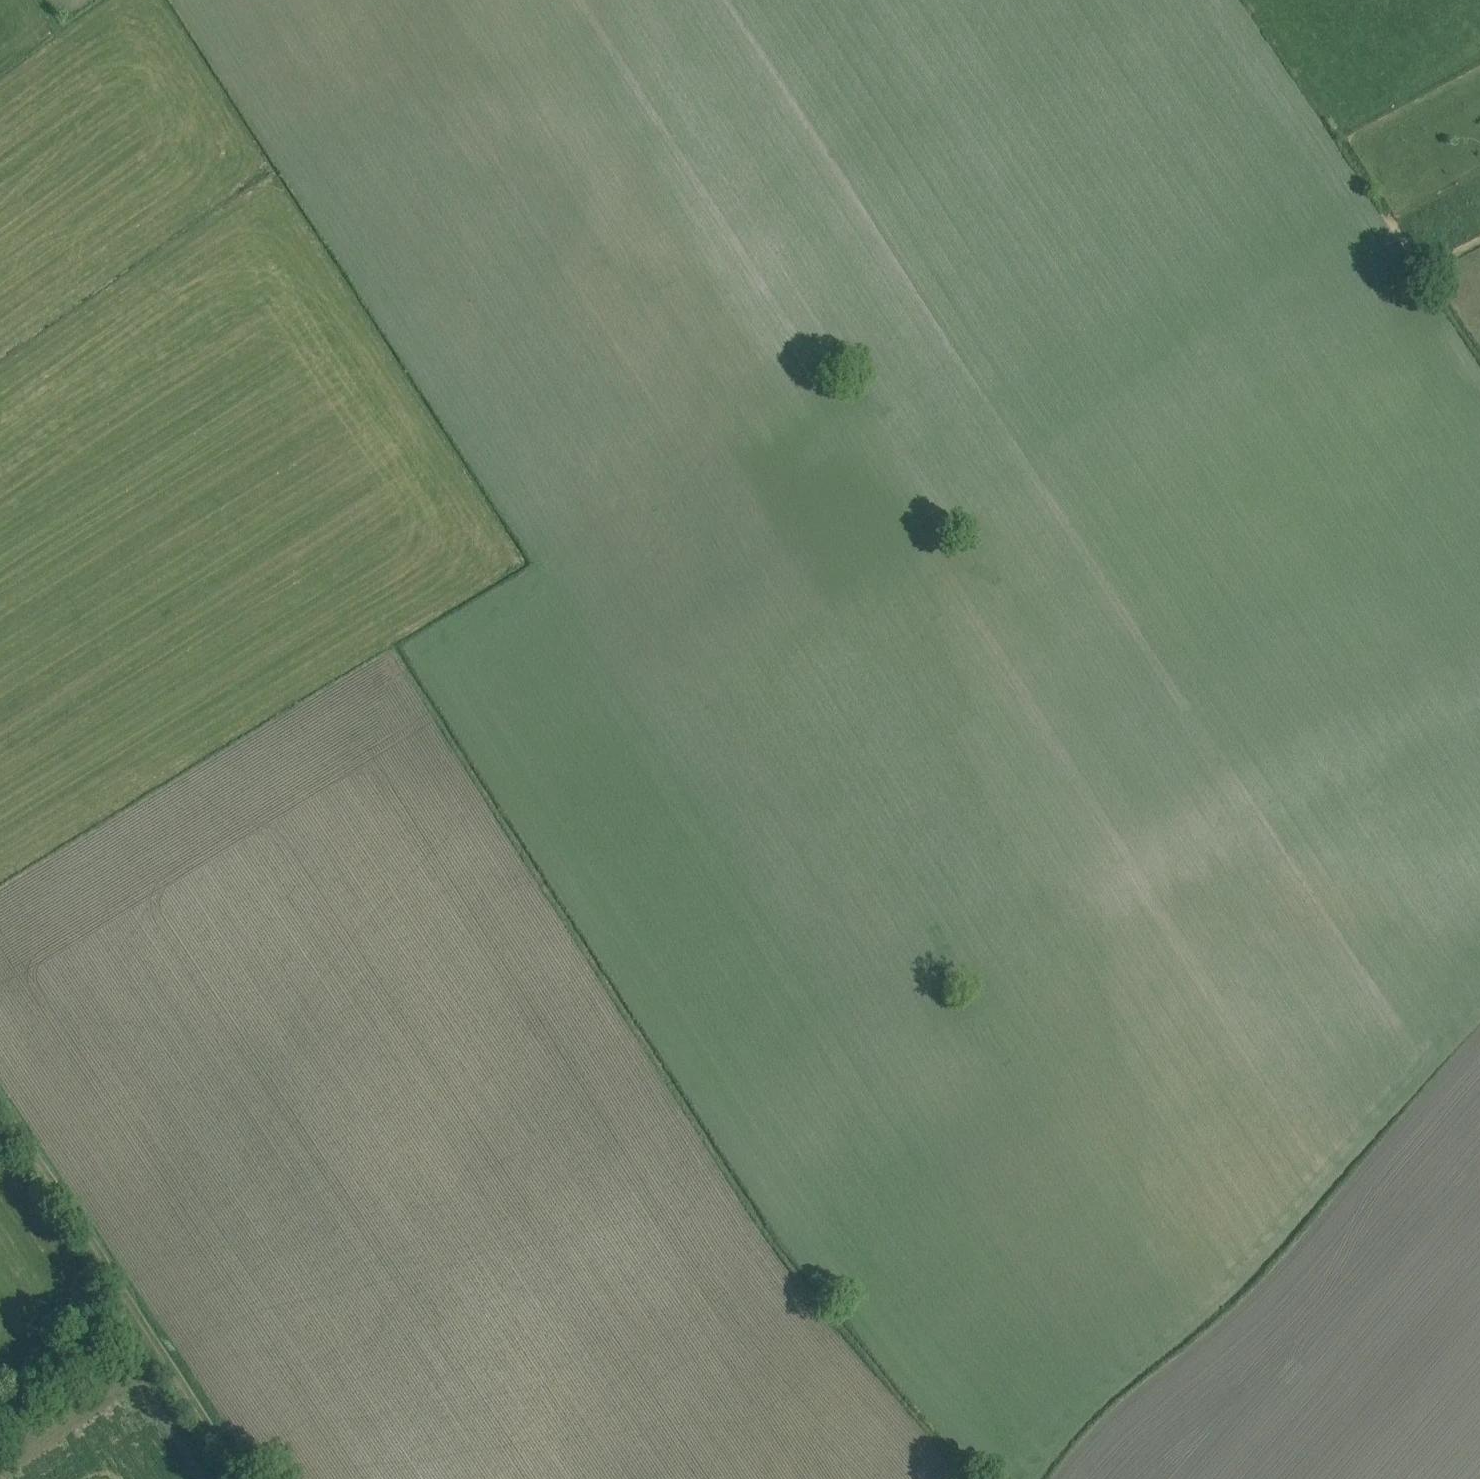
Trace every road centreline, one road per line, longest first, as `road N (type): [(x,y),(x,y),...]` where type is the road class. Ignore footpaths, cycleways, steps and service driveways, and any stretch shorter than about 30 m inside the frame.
road 1 (track): [(0,1117),(232,1478)]

